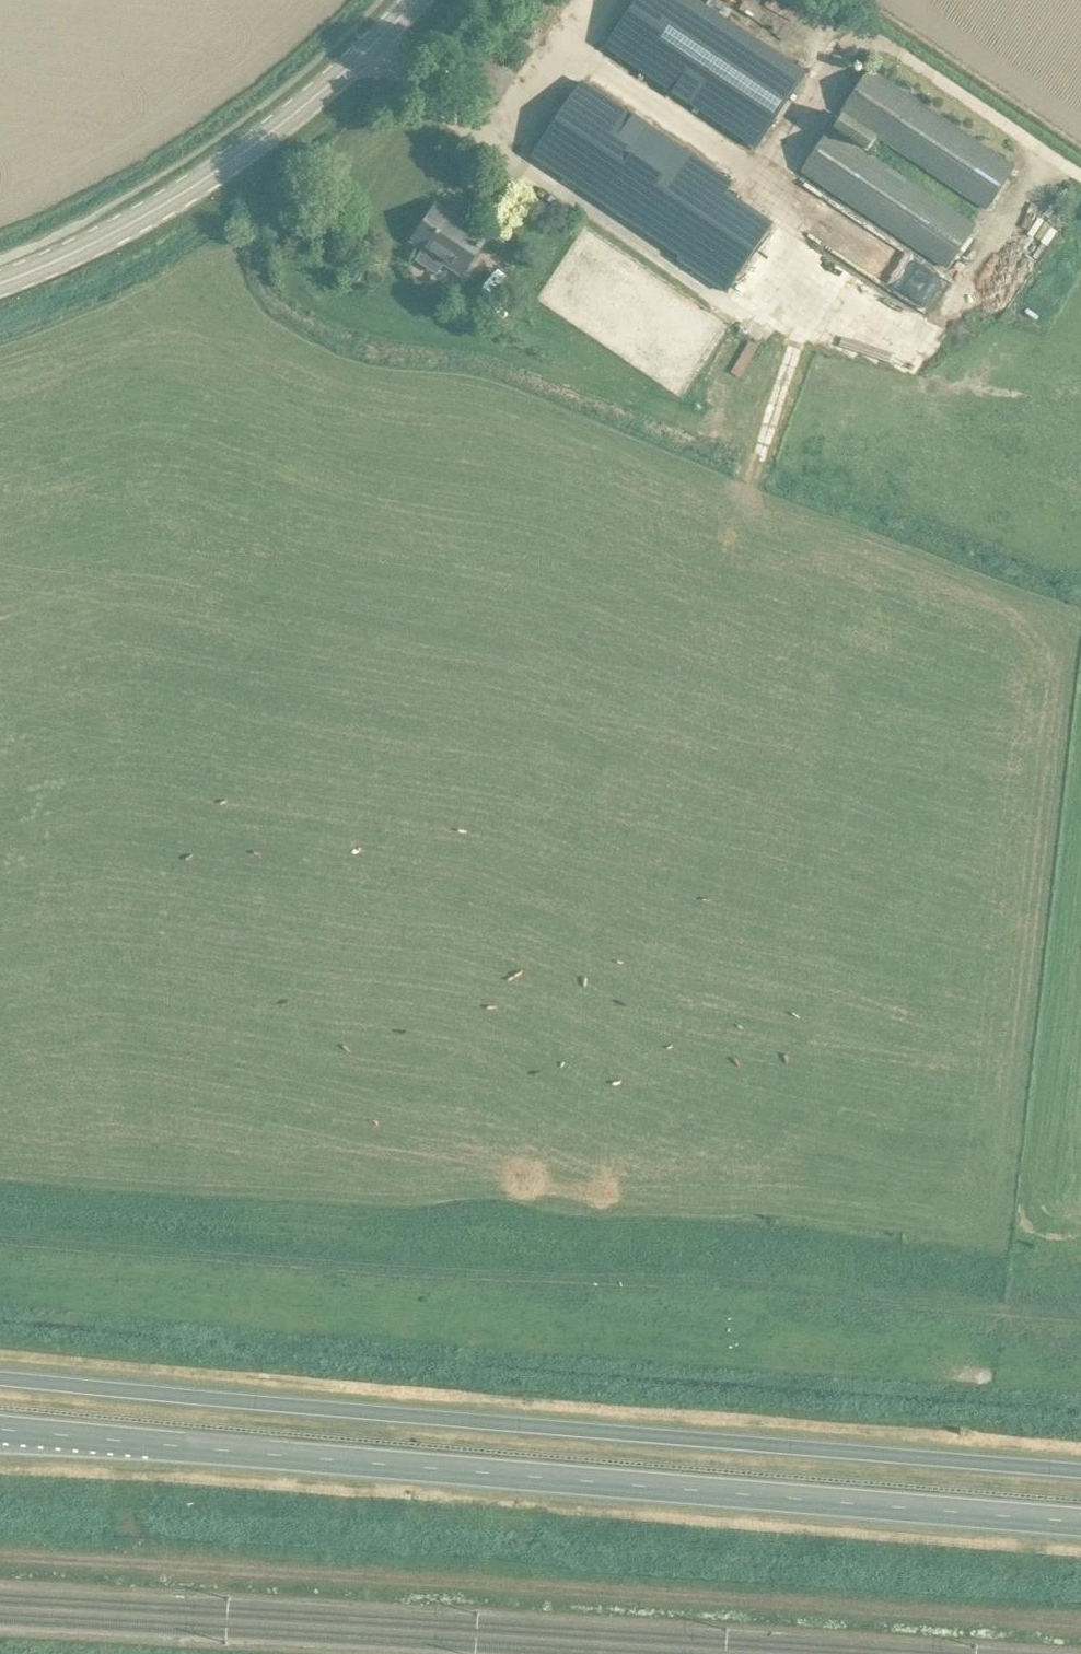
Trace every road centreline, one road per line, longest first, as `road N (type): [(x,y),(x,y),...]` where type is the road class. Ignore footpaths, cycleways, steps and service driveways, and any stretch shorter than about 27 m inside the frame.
road 1 (trunk): [(1080,1472),(0,1377)]
road 2 (trunk): [(0,1436),(1080,1530)]
road 3 (track): [(0,1558),(1080,1624)]
road 4 (secondary): [(0,283),(122,227),(240,154),(365,50),(413,0)]
road 5 (track): [(841,61),(869,47),(912,65),(1080,179)]

